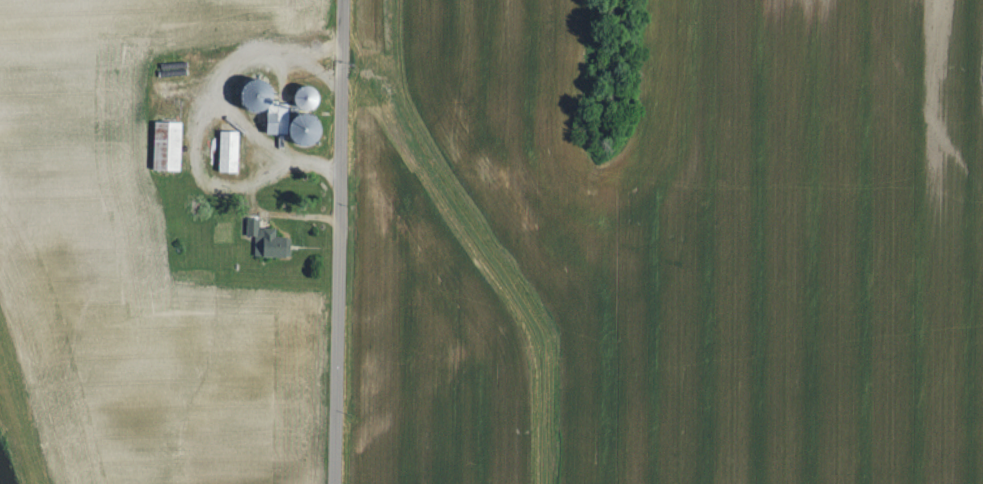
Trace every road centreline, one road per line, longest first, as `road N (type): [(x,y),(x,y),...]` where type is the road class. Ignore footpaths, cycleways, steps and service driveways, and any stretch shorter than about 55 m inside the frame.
road 1 (residential): [(336,483),(346,0)]

